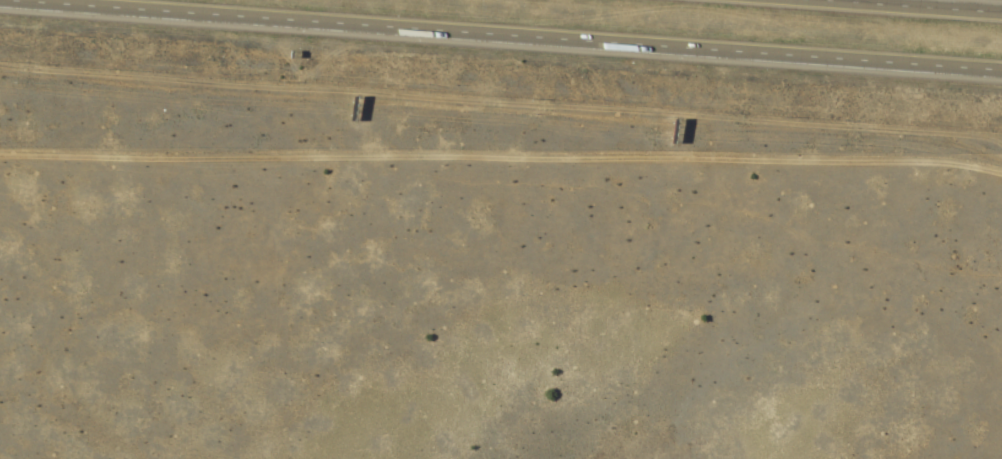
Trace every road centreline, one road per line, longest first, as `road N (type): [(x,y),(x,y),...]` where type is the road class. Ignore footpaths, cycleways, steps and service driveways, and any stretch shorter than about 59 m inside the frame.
road 1 (track): [(0,101),(1001,173)]
road 2 (motorway): [(0,1),(1001,72)]
road 3 (motorway): [(1001,15),(792,0)]

